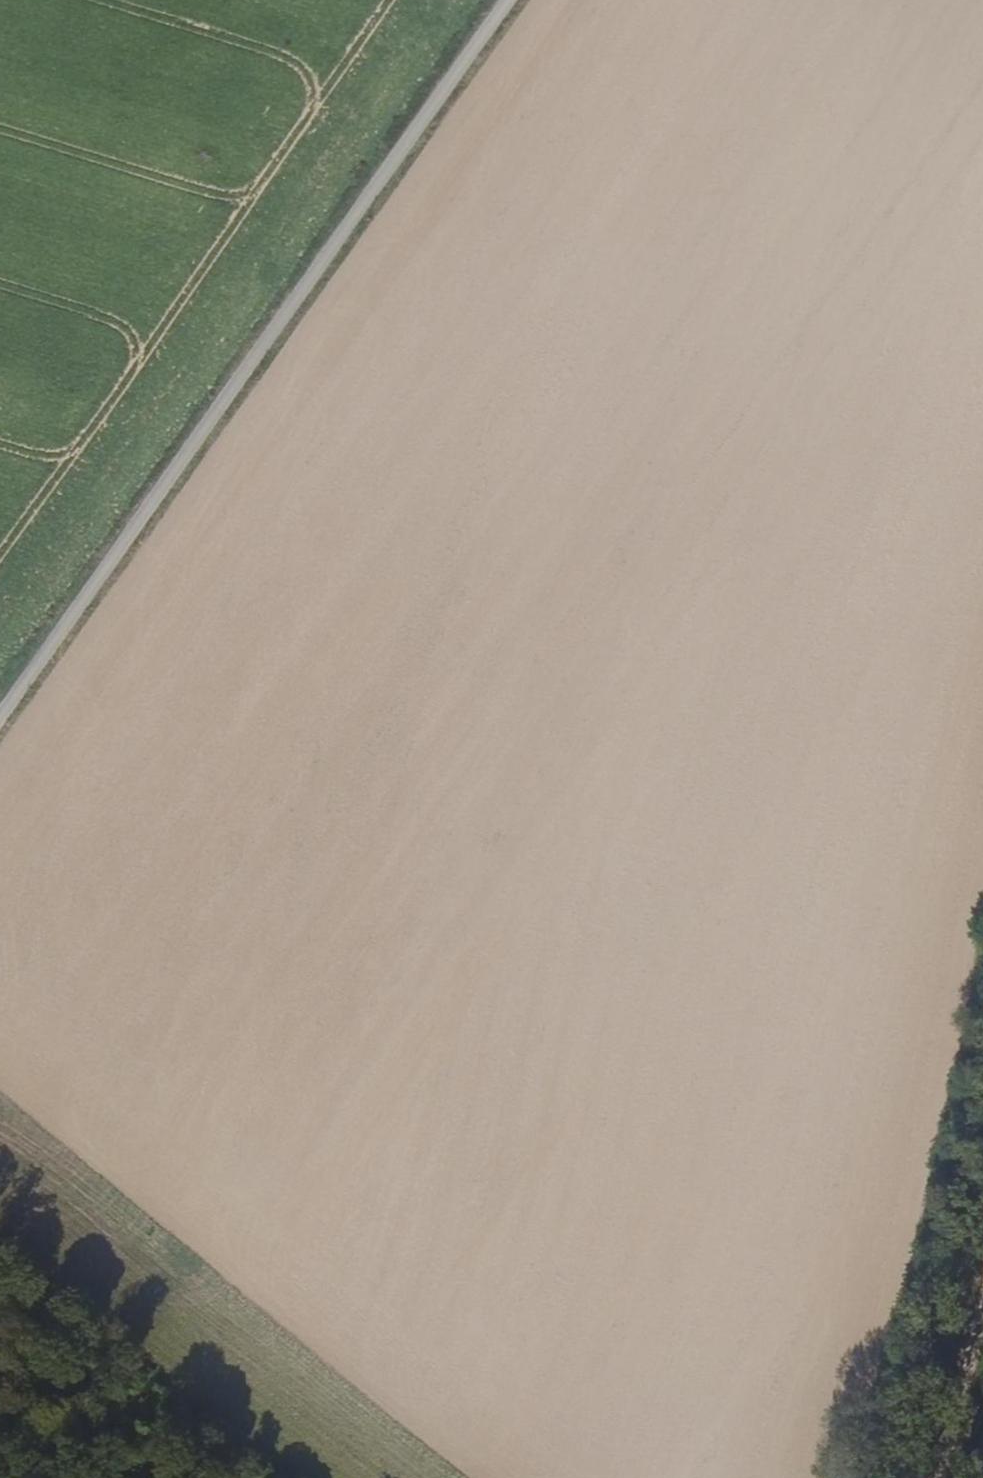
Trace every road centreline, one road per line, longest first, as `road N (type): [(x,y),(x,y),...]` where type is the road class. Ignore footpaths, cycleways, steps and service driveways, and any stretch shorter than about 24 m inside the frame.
road 1 (unclassified): [(495,0),(0,705)]
road 2 (track): [(982,1275),(928,1477)]

